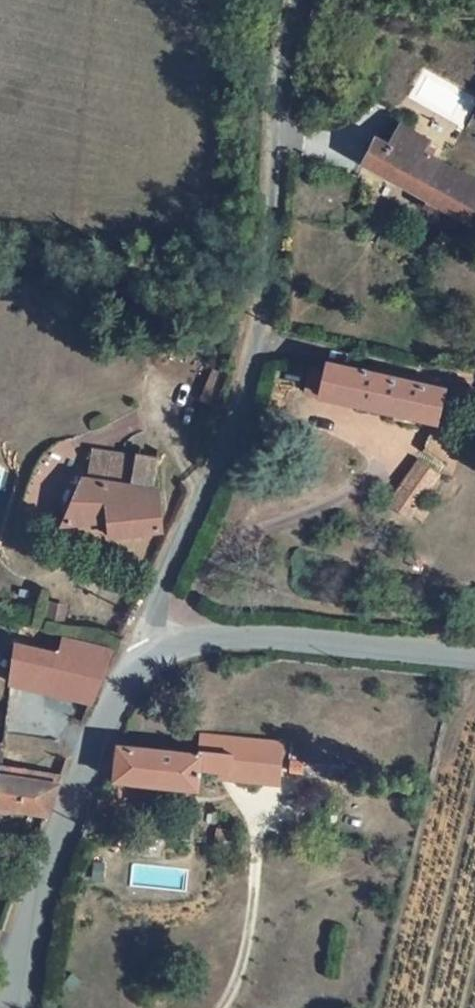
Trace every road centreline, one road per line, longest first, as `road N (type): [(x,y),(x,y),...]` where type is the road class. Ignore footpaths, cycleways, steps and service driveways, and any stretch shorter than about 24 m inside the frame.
road 1 (unclassified): [(151,662),(145,642),(249,381),(269,267),(277,84),(295,0)]
road 2 (unclassified): [(18,1007),(50,867),(95,744),(123,688),(151,662)]
road 3 (unclassified): [(151,662),(234,636),(474,653)]

